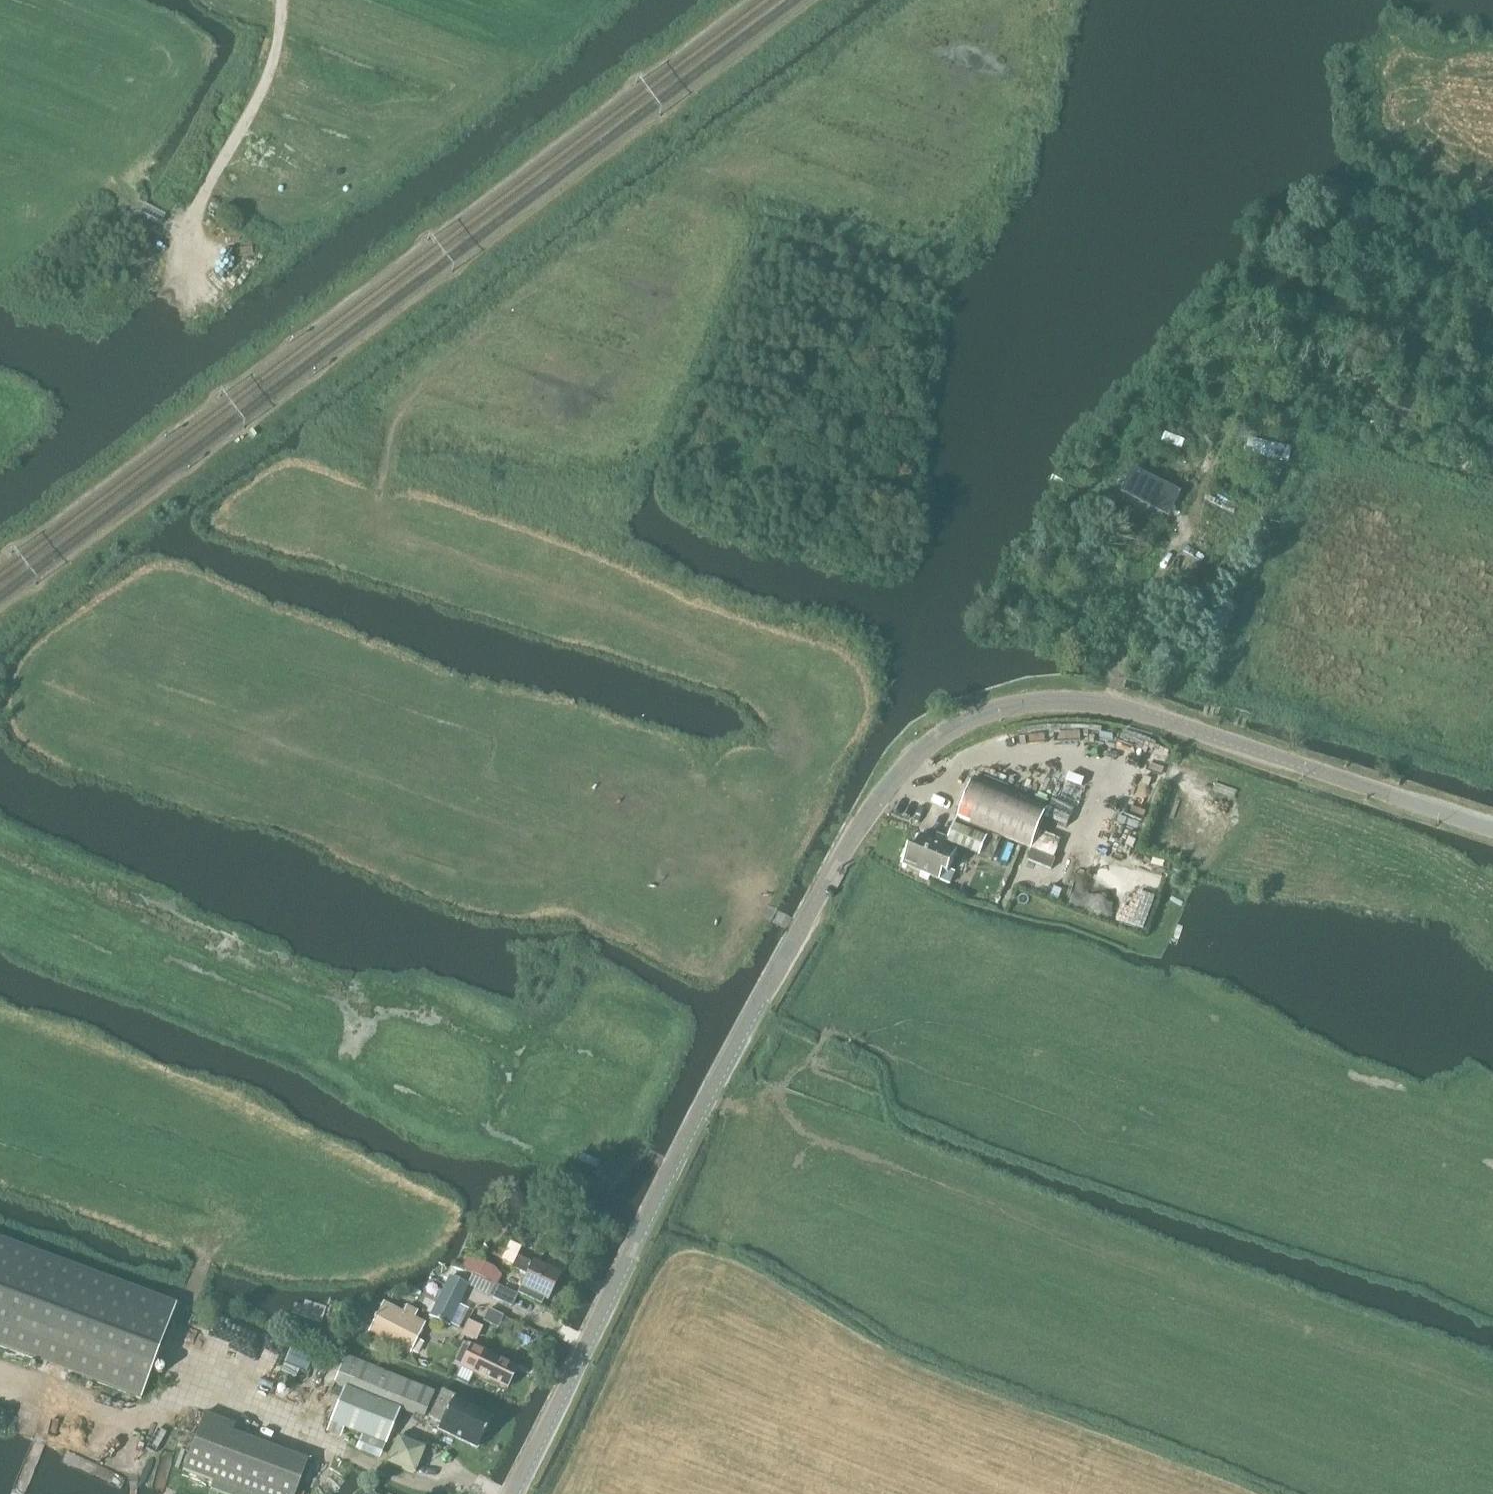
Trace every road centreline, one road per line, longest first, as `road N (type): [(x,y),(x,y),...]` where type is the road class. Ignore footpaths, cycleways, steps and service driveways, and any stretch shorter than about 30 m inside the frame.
road 1 (tertiary): [(517,1493),(853,824),(894,776),(949,731),(1022,702),(1108,703),(1492,828)]
road 2 (track): [(1108,703),(1126,628),(1191,515),(1214,440),(1241,400)]
road 3 (track): [(281,0),(274,59),(259,95),(192,215),(182,291)]
road 4 (track): [(181,1391),(177,1335),(211,1246)]

